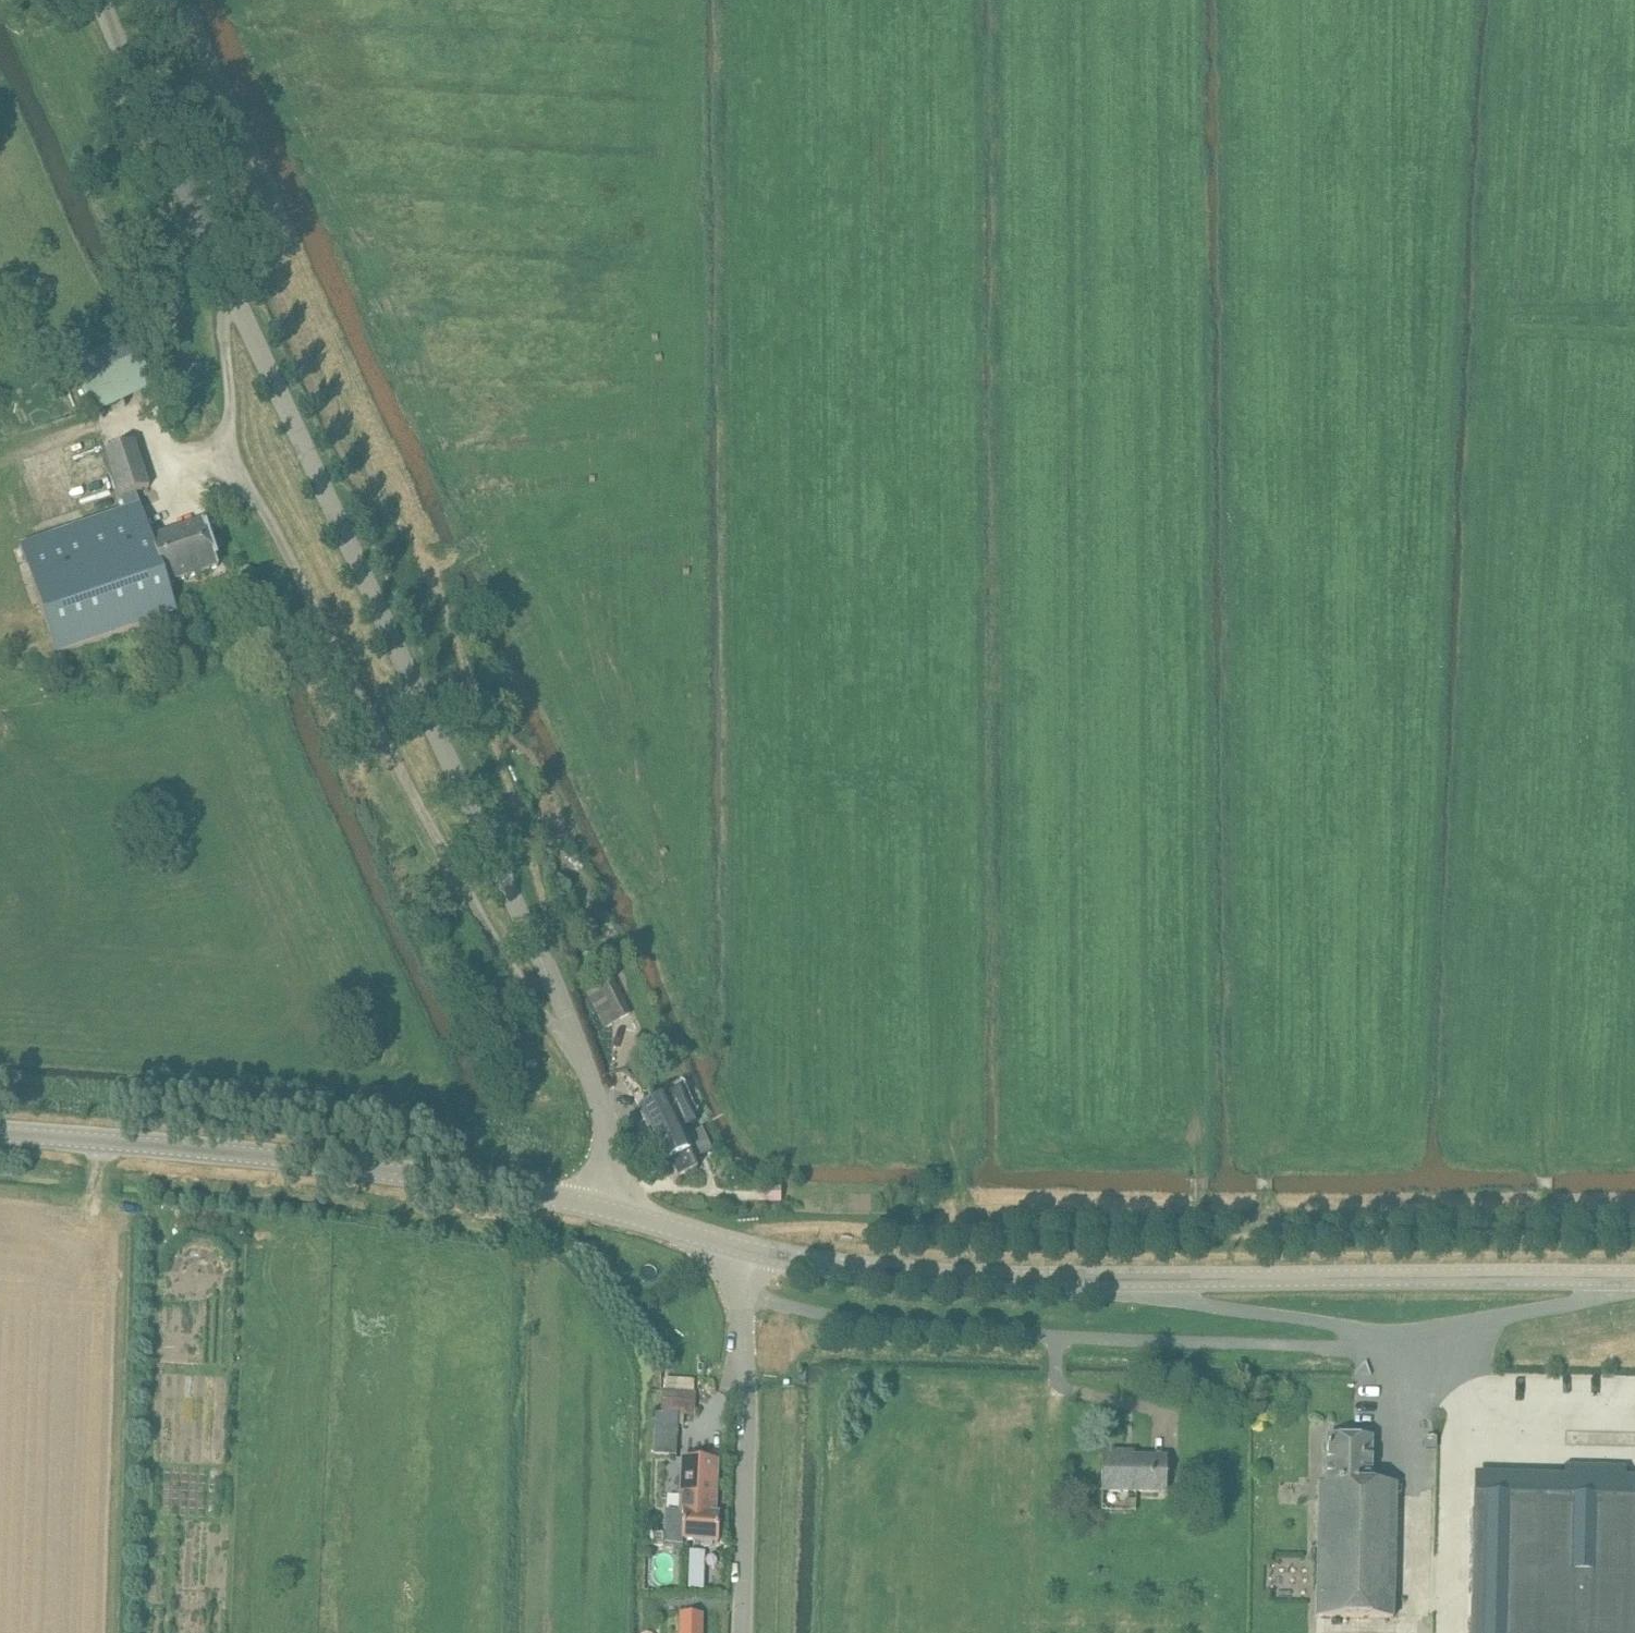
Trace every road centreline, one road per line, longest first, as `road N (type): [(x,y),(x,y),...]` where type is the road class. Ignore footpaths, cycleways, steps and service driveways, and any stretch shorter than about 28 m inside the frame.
road 1 (tertiary): [(601,1209),(604,1133),(581,1052),(102,0)]
road 2 (secondary): [(741,1247),(858,1269),(983,1278),(1634,1279)]
road 3 (track): [(947,1164),(954,1196),(978,1214),(1634,1220)]
road 4 (secondary): [(601,1209),(344,1166),(0,1134)]
road 5 (track): [(553,989),(539,885),(439,592),(441,571),(471,549)]
road 6 (unclassified): [(741,1632),(741,1247)]
road 7 (secondary): [(741,1247),(601,1209)]

